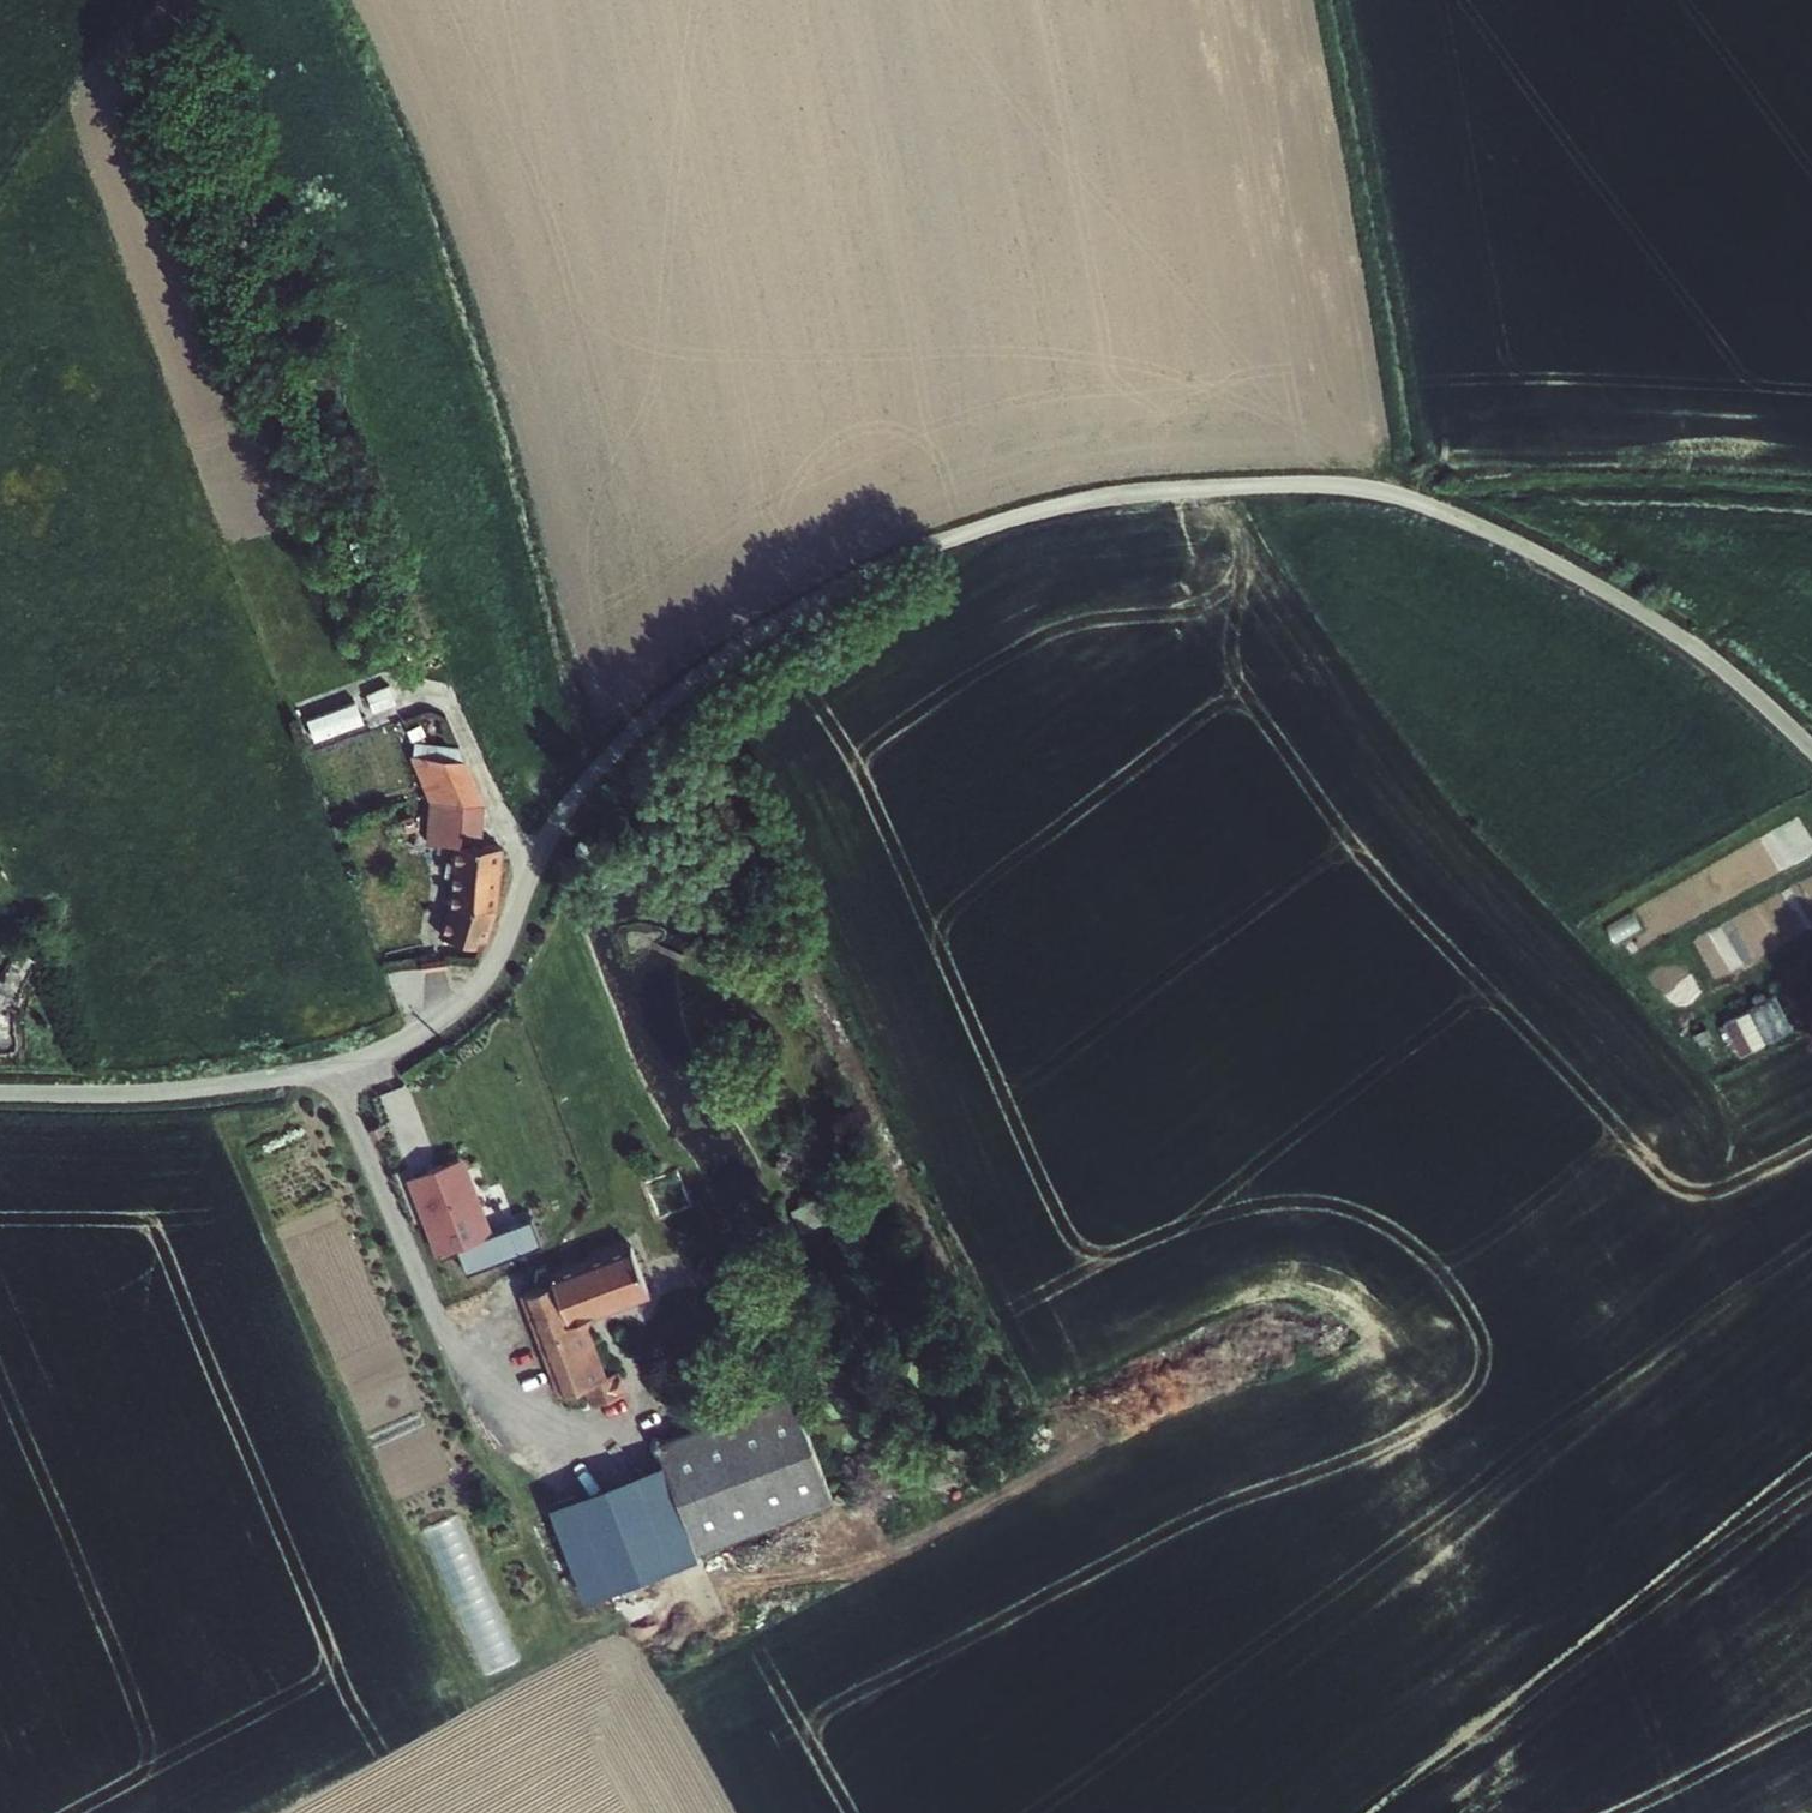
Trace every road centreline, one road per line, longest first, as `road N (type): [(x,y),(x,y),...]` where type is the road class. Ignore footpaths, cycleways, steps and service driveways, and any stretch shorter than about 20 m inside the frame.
road 1 (unclassified): [(0,1093),(243,1082),(351,1061),(403,1040),(457,1005),(490,967),(532,862),(587,782),(713,668),(886,567),(969,532),(1084,501),(1291,484),(1404,498),(1514,542),(1635,609),(1700,652),(1811,751)]

